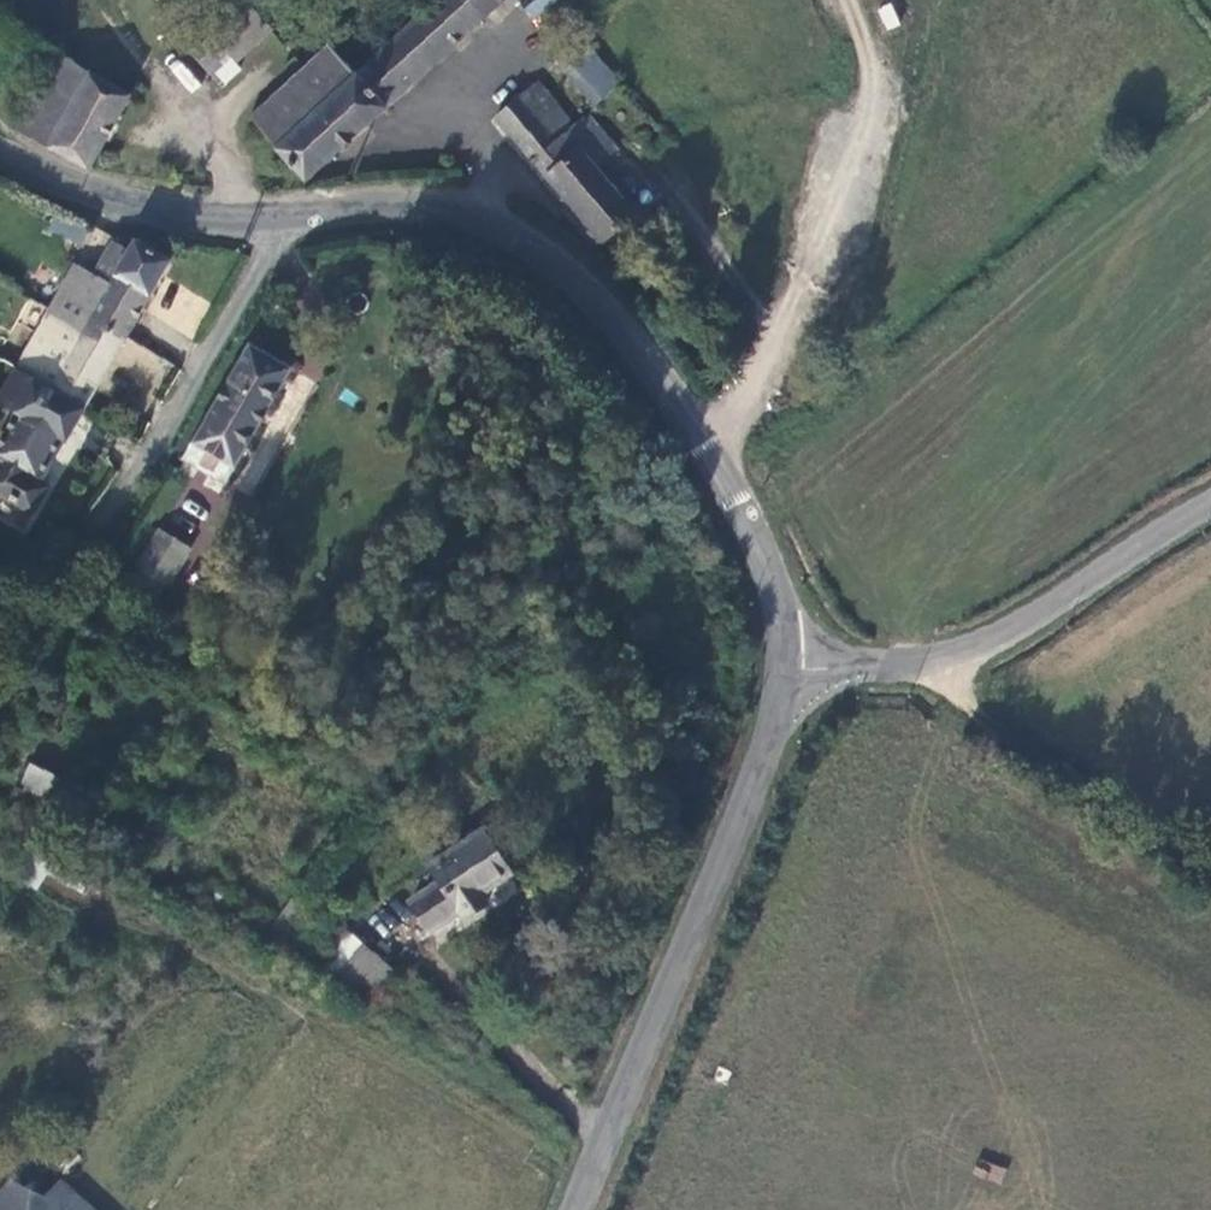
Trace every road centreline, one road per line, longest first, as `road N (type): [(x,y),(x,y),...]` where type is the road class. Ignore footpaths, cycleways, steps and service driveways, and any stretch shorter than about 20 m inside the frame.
road 1 (tertiary): [(791,673),(789,629),(719,469),(582,277),(476,213),(432,203),(272,215)]
road 2 (tertiary): [(572,1209),(791,673)]
road 3 (unclassified): [(1210,504),(973,647),(868,669),(791,673)]
road 4 (unclassified): [(272,215),(257,266),(85,551)]
road 5 (track): [(868,669),(1210,843)]
road 6 (tertiary): [(272,215),(164,211),(113,199),(0,150)]

